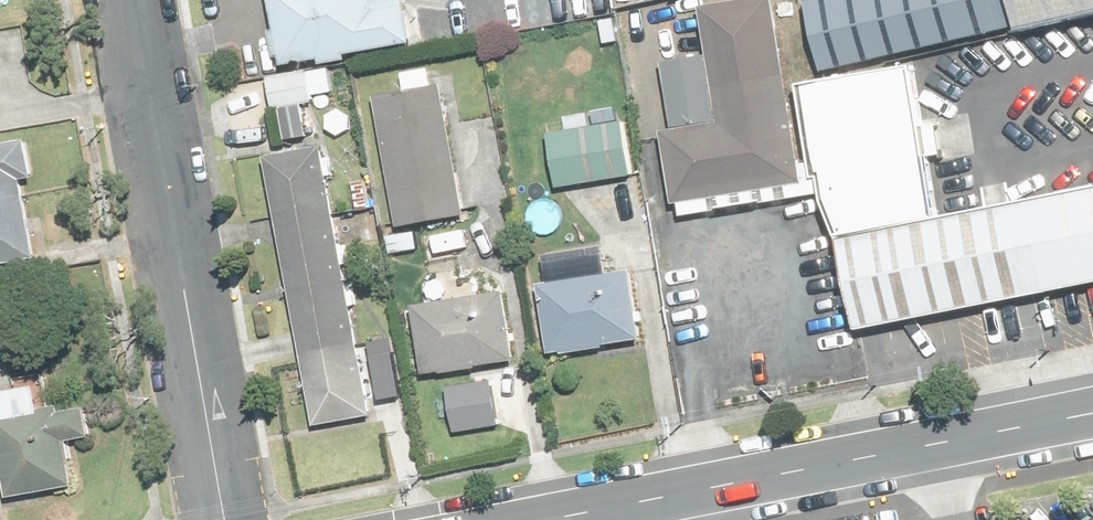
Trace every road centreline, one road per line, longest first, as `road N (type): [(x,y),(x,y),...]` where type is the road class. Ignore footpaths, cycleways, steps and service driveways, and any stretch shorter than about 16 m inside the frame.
road 1 (tertiary): [(553,519),(1092,416)]
road 2 (residential): [(225,519),(132,0)]

